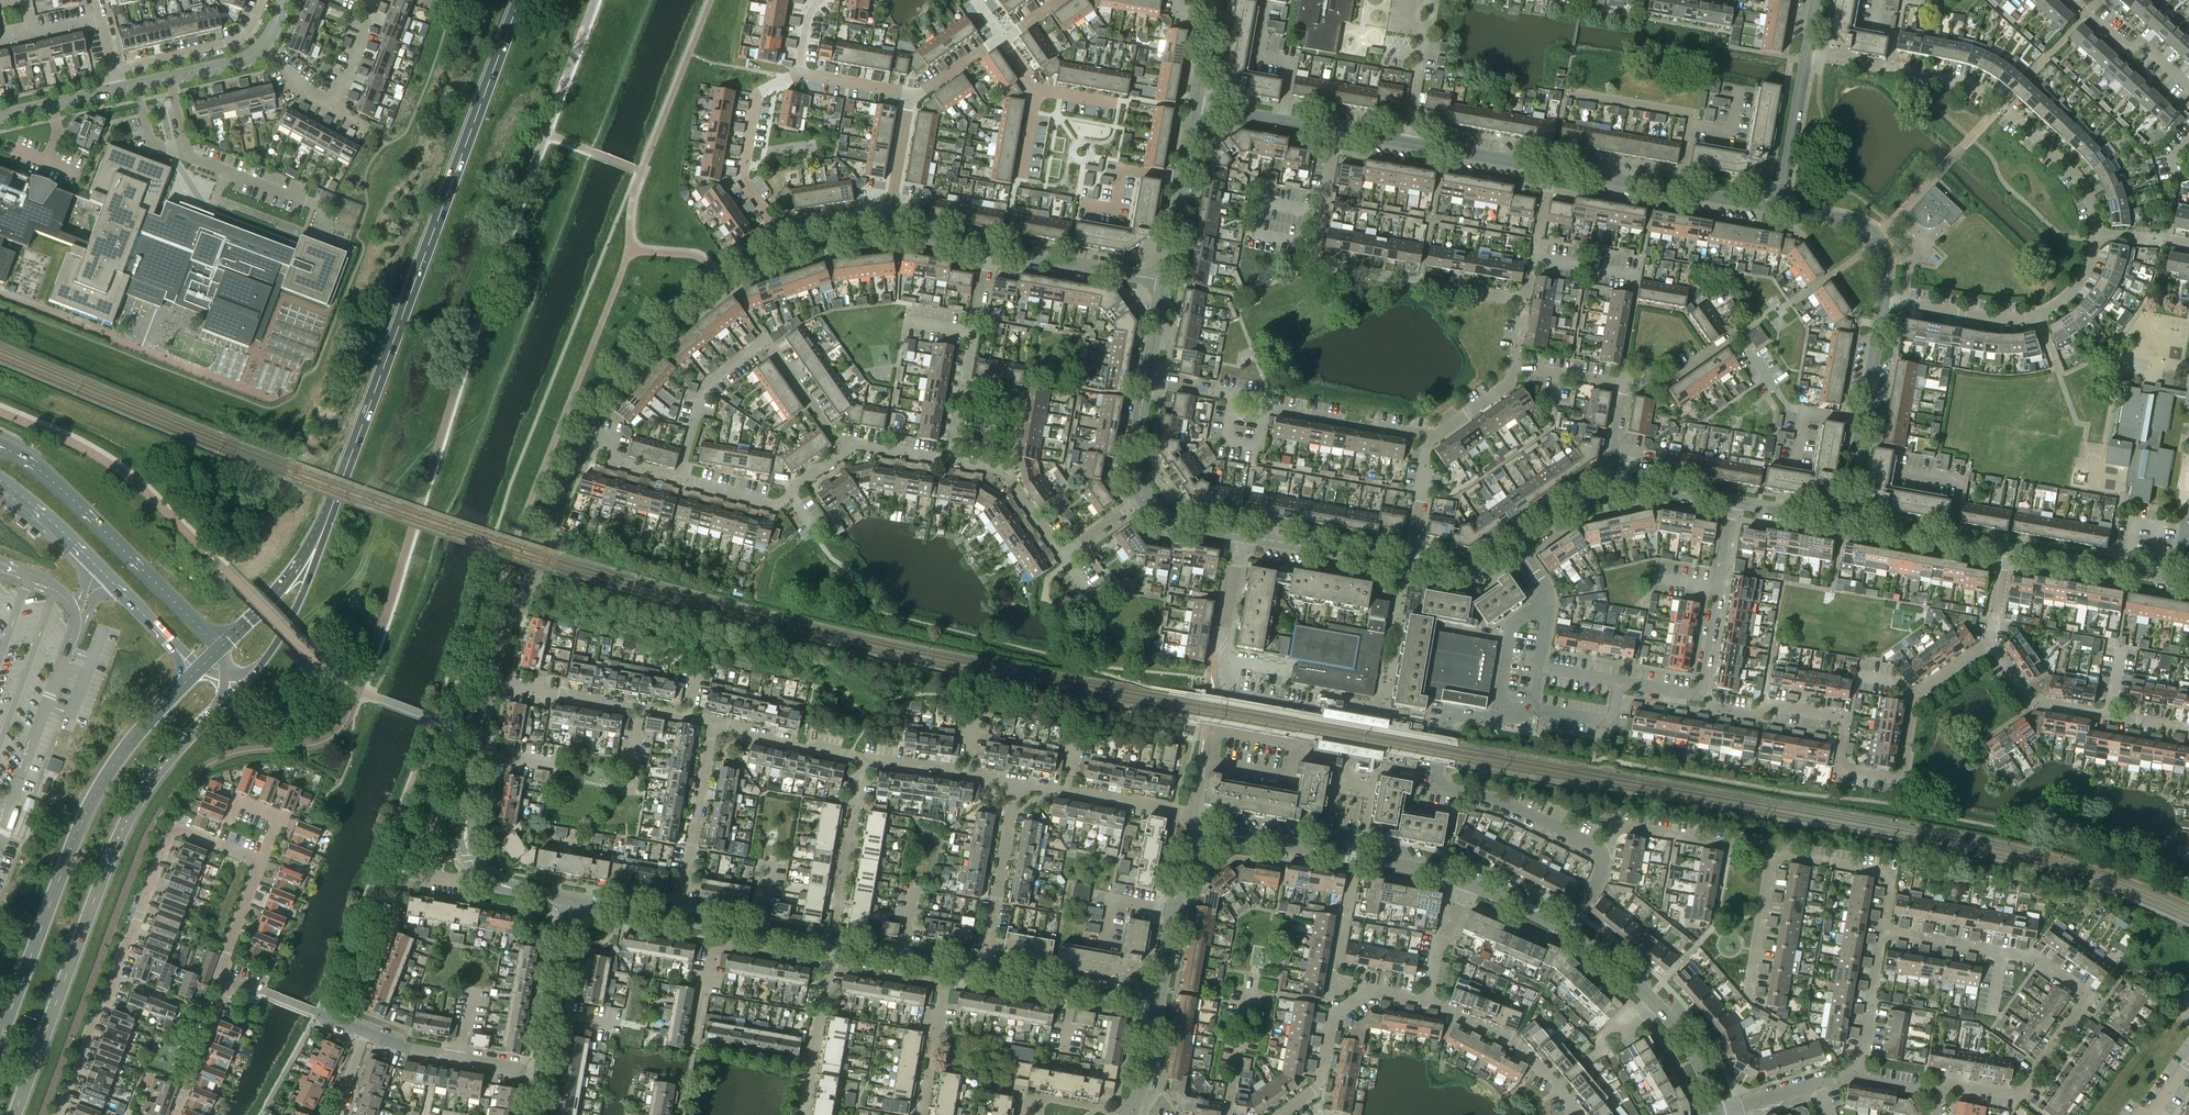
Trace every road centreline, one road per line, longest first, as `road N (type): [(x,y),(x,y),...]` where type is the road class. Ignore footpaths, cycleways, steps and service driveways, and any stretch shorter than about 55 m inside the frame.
road 1 (secondary): [(323,529),(520,0)]
road 2 (secondary): [(17,1114),(120,840),(155,780),(239,687)]
road 3 (residential): [(1932,1092),(1956,1086),(2017,1095),(2089,996),(2025,957),(1882,932)]
road 4 (secondary): [(198,669),(131,741),(88,809),(0,1039)]
road 5 (residential): [(57,1114),(99,1005),(117,981),(172,828),(259,863)]
road 6 (residential): [(1604,850),(1506,803),(1430,782),(1440,718),(1522,714),(1531,709),(1538,669)]
road 7 (tertiary): [(586,430),(626,359),(730,272),(813,240),(890,231)]
road 8 (residential): [(2103,233),(2081,185),(1966,84),(1806,55)]
road 9 (residential): [(1525,301),(1313,266),(1337,131)]
road 10 (residential): [(800,75),(758,94),(742,177),(771,224),(892,198)]
road 11 (residential): [(678,476),(704,387),(765,341),(844,451)]
road 12 (tertiary): [(219,649),(49,475),(0,443)]
road 13 (residential): [(1862,425),(1790,409),(1738,333),(1662,386),(1625,384)]
road 14 (tertiary): [(0,480),(198,669)]
road 15 (residential): [(1901,778),(1840,769),(1849,719),(1773,706),(1761,713),(1716,707),(1700,693)]
road 16 (tertiary): [(494,683),(586,430)]
road 17 (tertiary): [(1468,882),(1243,838),(1206,843)]
road 18 (residential): [(1884,299),(1990,317),(2040,315),(2068,298),(2103,233)]
road 19 (tertiary): [(1721,1113),(1683,1039),(1650,997),(1570,930)]
road 20 (residential): [(1282,1114),(1318,1087),(1331,1021),(1378,989),(1427,999)]
road 21 (residential): [(1429,437),(1216,392)]
road 22 (residential): [(687,719),(494,683)]
road 23 (residential): [(990,976),(1022,783)]
road 24 (residential): [(680,917),(715,725)]
road 25 (residential): [(1700,693),(1733,502)]
road 26 (residential): [(1427,999),(1512,1042),(1577,1114)]
road 27 (tertiary): [(479,870),(466,824),(494,683)]
road 28 (residential): [(844,451),(776,505),(678,476)]
road 29 (residential): [(1604,850),(1618,826),(1727,845),(1740,840),(1772,853)]
road 30 (tertiary): [(2007,549),(2188,581)]
road 31 (residential): [(364,1032),(403,1048),(542,1073)]
road 32 (secondary): [(239,687),(289,623),(323,529)]
road 33 (residential): [(1882,932),(1892,874),(1772,853)]
road 34 (tertiary): [(1155,1007),(1178,880),(1206,843)]
road 35 (residential): [(114,72),(239,40),(262,0)]
road 36 (residential): [(1901,778),(1914,696),(1992,651)]
road 37 (tertiary): [(993,251),(1163,282)]
road 38 (tertiary): [(1242,537),(1410,569)]
road 39 (tertiary): [(1844,521),(2007,549)]
road 40 (residential): [(705,990),(713,945),(830,966)]
road 41 (residential): [(1700,693),(1538,669)]
road 42 (residential): [(1884,299),(1884,259),(1859,227),(1783,208)]
road 43 (secondary): [(323,529),(219,649)]
road 44 (tertiary): [(835,946),(680,917)]
road 45 (residential): [(1206,843),(1190,816),(1069,792)]
road 46 (residential): [(1783,208),(1806,55)]
road 47 (residential): [(1063,555),(1006,472),(954,462)]
road 48 (residential): [(863,760),(715,725)]
road 49 (tertiary): [(118,90),(232,65),(262,49)]
road 50 (residential): [(1281,121),(1291,64),(1255,57),(1265,2)]
road 51 (residential): [(804,1114),(830,966)]
road 52 (residential): [(2188,87),(2144,46),(2124,48),(2074,0)]
road 53 (residential): [(1855,1078),(1882,932)]
road 54 (residential): [(1550,169),(1406,142)]
road 55 (residential): [(1746,997),(1772,853)]
road 56 (residential): [(2111,715),(2035,704),(1992,651)]
road 57 (residential): [(1406,142),(1433,0)]
road 58 (residential): [(176,1114),(226,980)]
road 59 (residential): [(954,462),(981,322)]
road 60 (residential): [(1565,93),(1692,114),(1691,126)]
road 61 (residential): [(1230,1114),(1254,976)]
road 62 (residential): [(1525,301),(1550,169)]
road 63 (residential): [(1538,669),(1546,591),(1518,545)]
road 64 (residential): [(1181,180),(1124,170),(1114,209),(1081,203)]
road 65 (residential): [(1679,191),(1550,169)]
road 66 (residential): [(924,1114),(947,987)]
road 67 (residential): [(389,927),(414,873),(460,881),(479,870)]
road 68 (residential): [(1862,425),(1884,299)]
road 69 (tertiary): [(1607,490),(1643,486),(1733,502)]
road 70 (residential): [(1230,660),(1222,648),(1242,537)]
road 71 (residential): [(226,980),(225,958),(259,863)]
road 72 (tertiary): [(0,117),(118,90)]
road 73 (tertiary): [(1146,381),(1134,454),(1143,500)]

